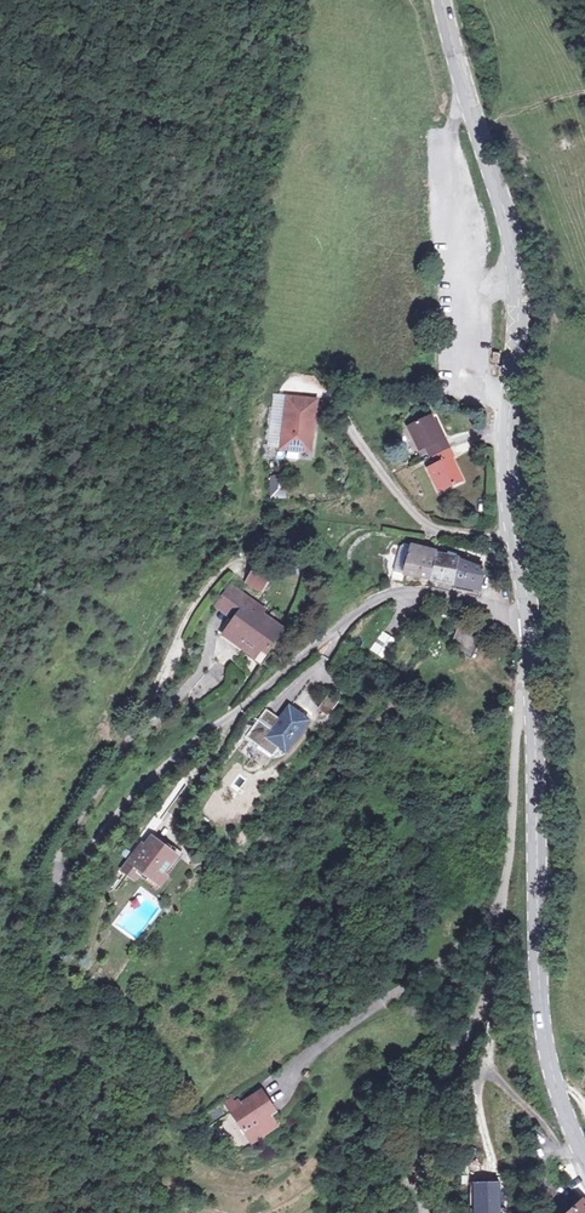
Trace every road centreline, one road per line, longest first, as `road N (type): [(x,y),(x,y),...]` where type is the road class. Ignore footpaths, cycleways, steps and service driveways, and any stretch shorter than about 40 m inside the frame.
road 1 (secondary): [(529,616),(509,484),(515,260),(444,0)]
road 2 (residential): [(529,616),(425,593),(388,596),(360,611),(156,773),(46,914)]
road 3 (unclassified): [(422,1212),(422,1123),(435,1081),(479,1011),(507,872),(518,717),(533,688)]
road 4 (secondary): [(584,1152),(559,1090),(544,1019),(533,688)]

